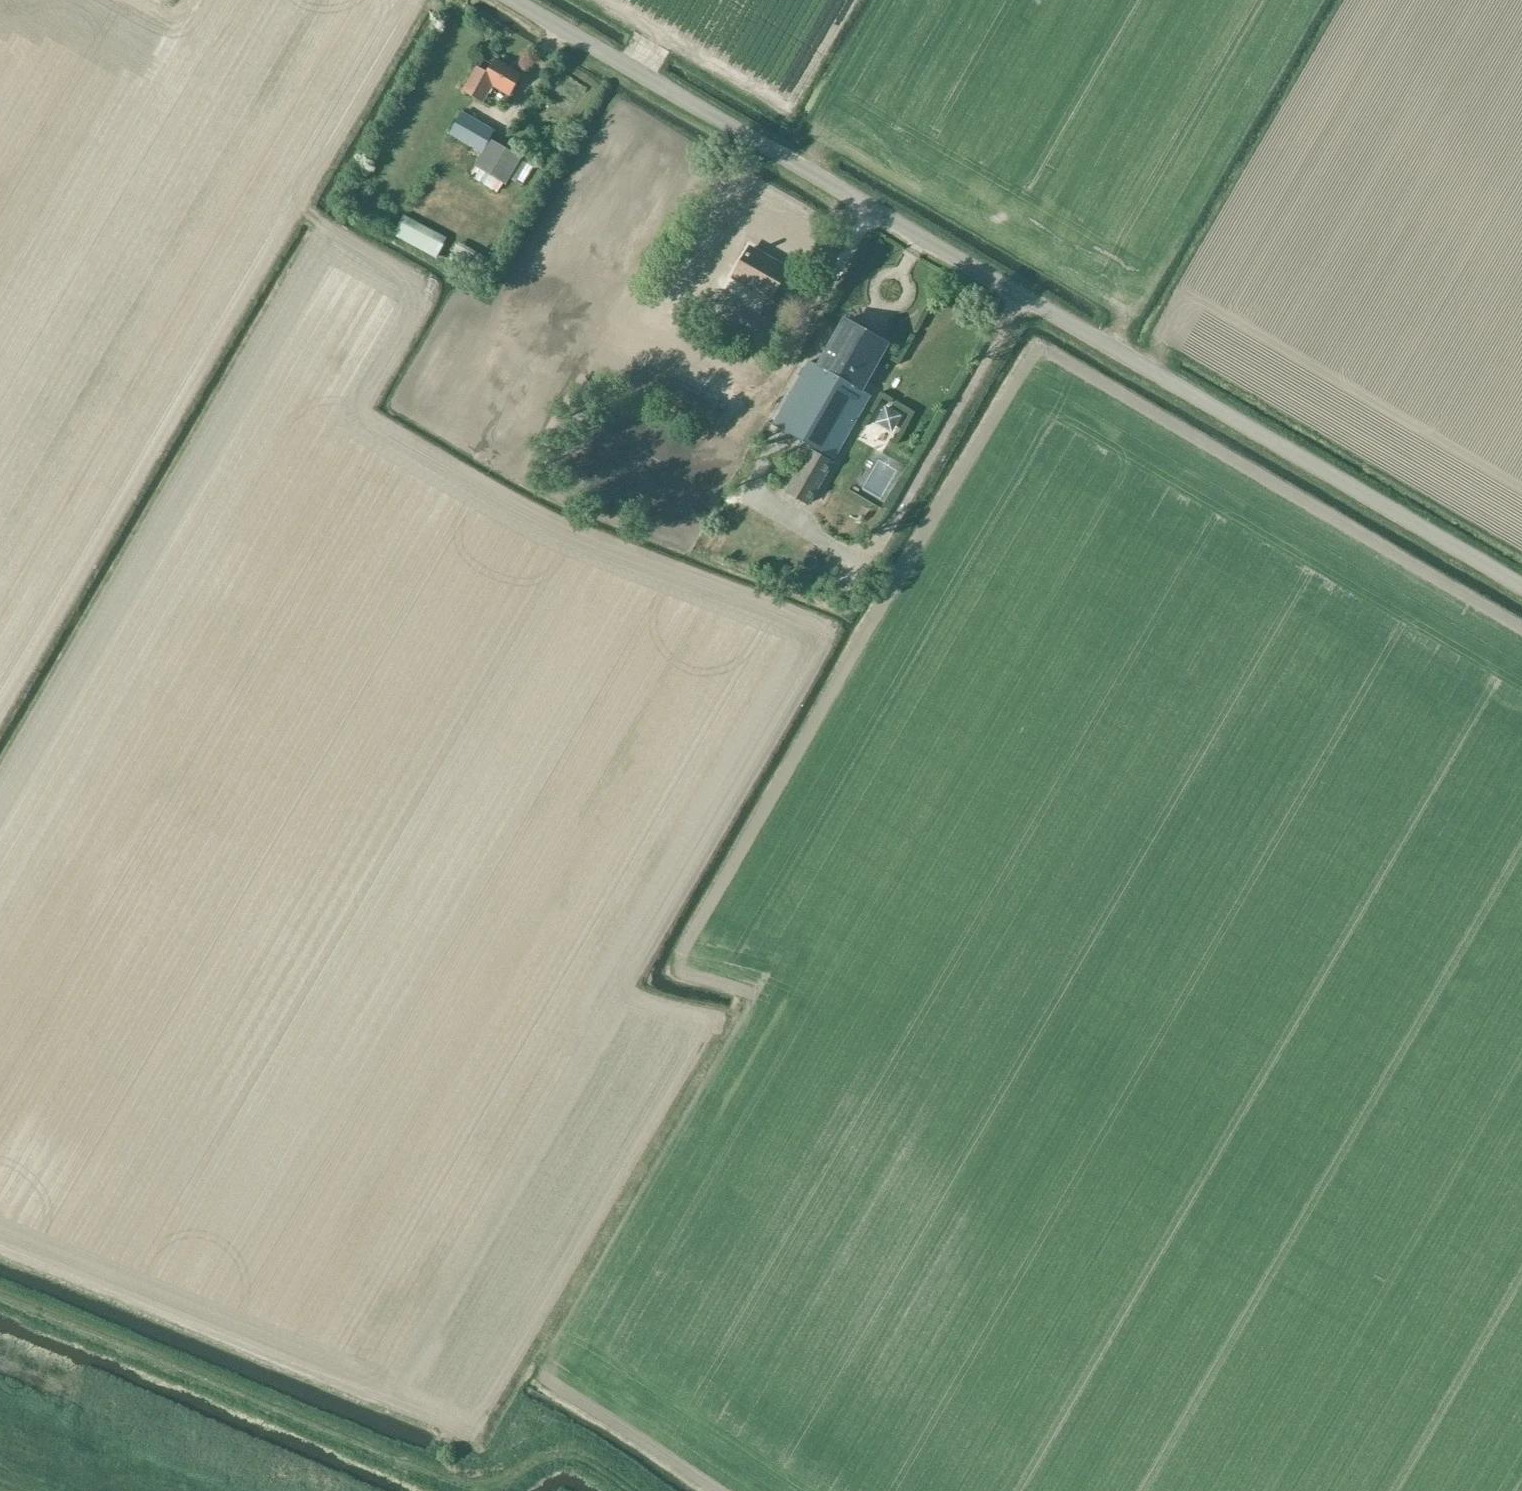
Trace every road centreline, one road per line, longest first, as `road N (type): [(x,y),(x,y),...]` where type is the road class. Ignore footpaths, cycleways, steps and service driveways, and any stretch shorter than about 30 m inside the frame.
road 1 (unclassified): [(1521,591),(512,0)]

